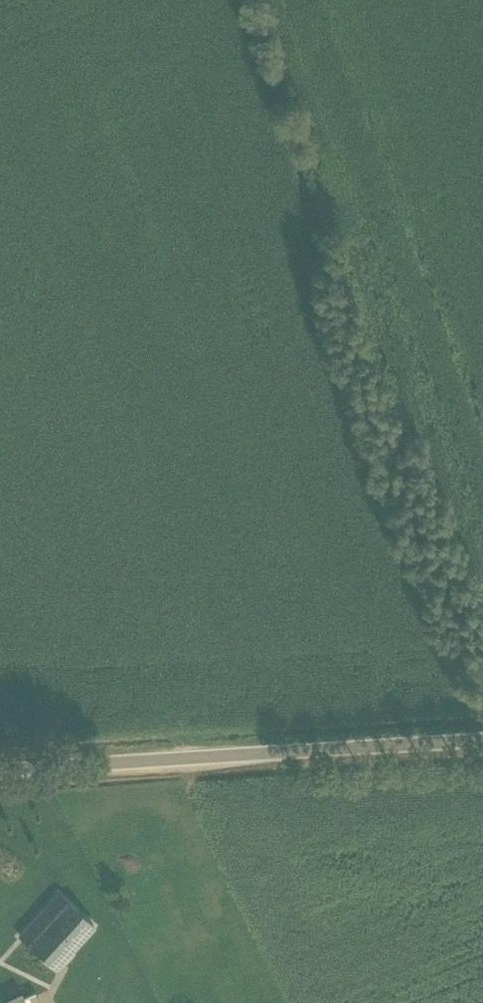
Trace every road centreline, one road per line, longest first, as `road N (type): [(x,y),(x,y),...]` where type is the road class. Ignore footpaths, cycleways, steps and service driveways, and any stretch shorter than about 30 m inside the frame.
road 1 (unclassified): [(0,788),(482,758)]

